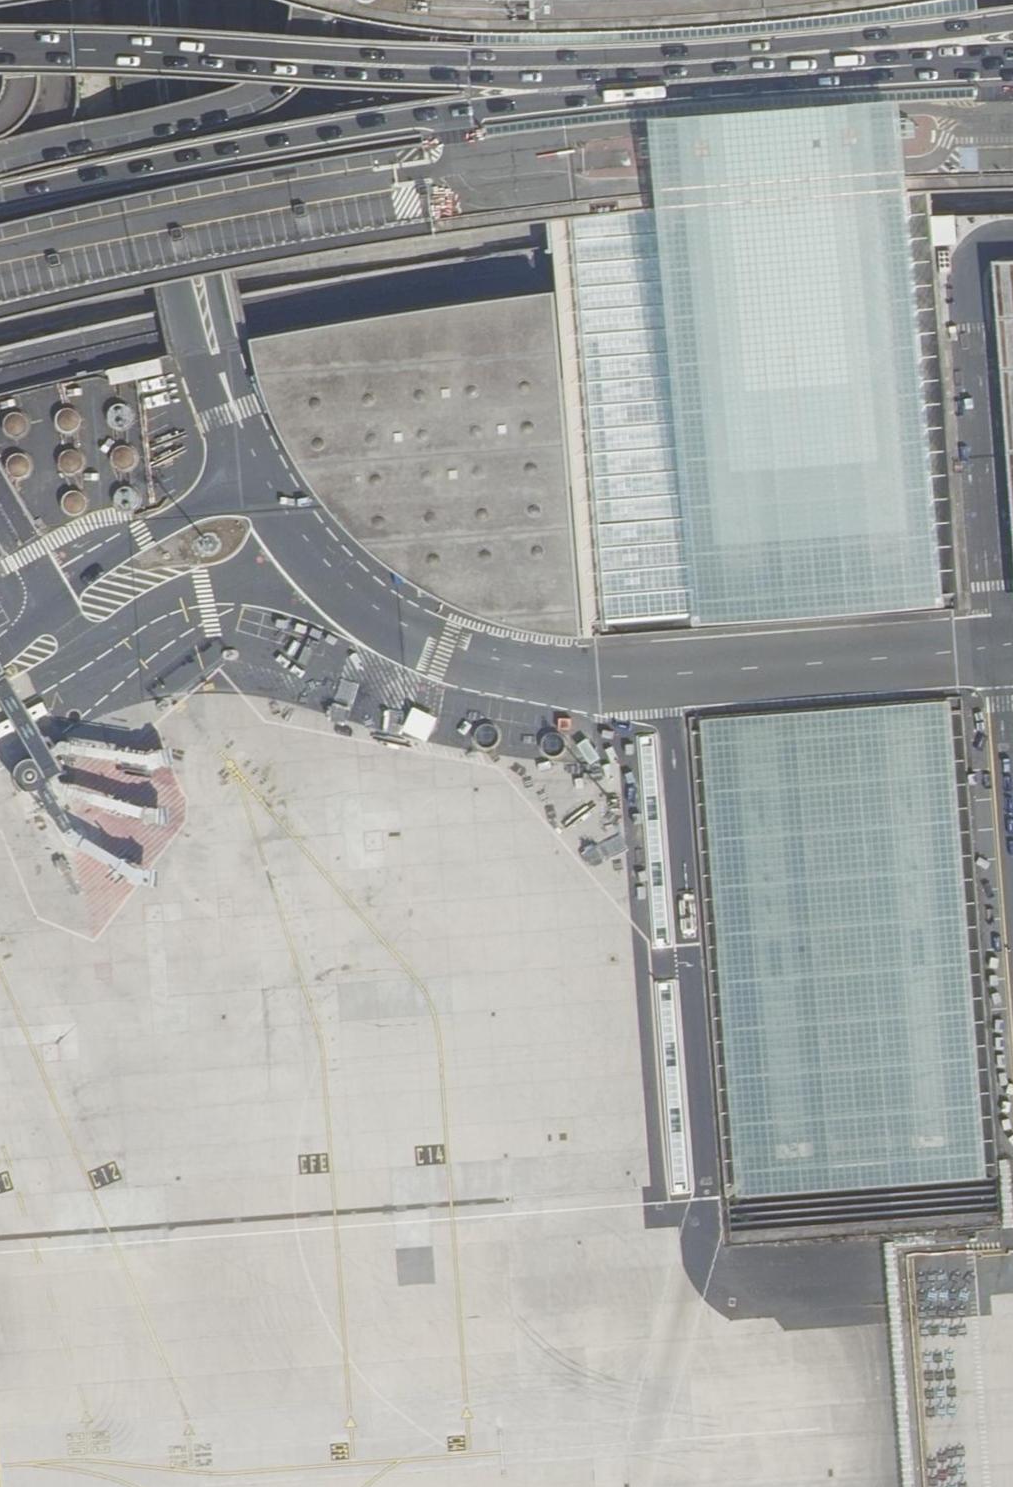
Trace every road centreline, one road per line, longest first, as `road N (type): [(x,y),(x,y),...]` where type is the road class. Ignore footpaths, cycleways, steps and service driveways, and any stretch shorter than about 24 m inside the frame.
road 1 (secondary): [(0,55),(684,54),(1012,27)]
road 2 (unknown): [(437,118),(474,180),(502,187),(635,185),(932,167),(1012,98)]
road 3 (unknown): [(461,162),(592,139),(918,114),(985,117)]

